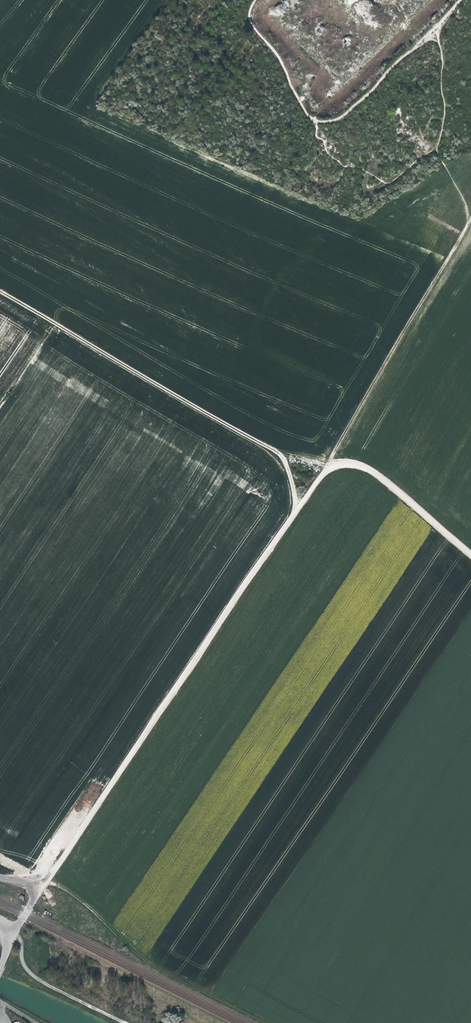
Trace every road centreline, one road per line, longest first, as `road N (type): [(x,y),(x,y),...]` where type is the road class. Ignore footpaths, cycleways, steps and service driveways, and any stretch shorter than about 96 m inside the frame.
road 1 (track): [(6,939),(326,466),(470,220)]
road 2 (track): [(0,292),(280,454),(378,476),(470,555)]
road 3 (track): [(466,0),(339,119),(317,122),(250,18),(256,0)]
road 4 (track): [(317,122),(326,152),(389,183),(436,151),(445,105),(436,28)]
road 5 (track): [(127,1022),(41,982),(25,968),(14,934)]

